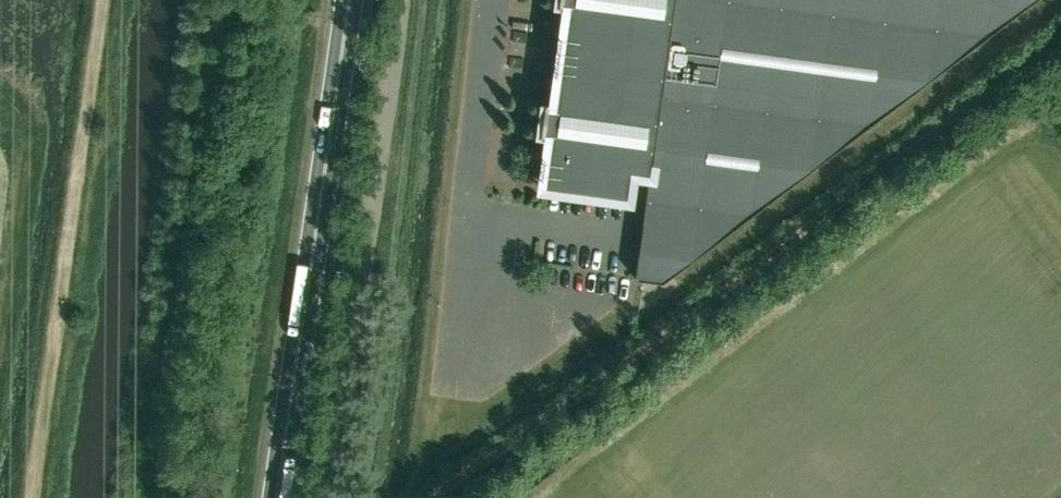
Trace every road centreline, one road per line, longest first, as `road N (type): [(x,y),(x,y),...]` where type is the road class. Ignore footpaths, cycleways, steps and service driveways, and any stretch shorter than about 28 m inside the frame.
road 1 (track): [(428,497),(737,282),(1060,34)]
road 2 (trunk): [(276,497),(348,0)]
road 3 (unclassified): [(329,497),(400,0)]

